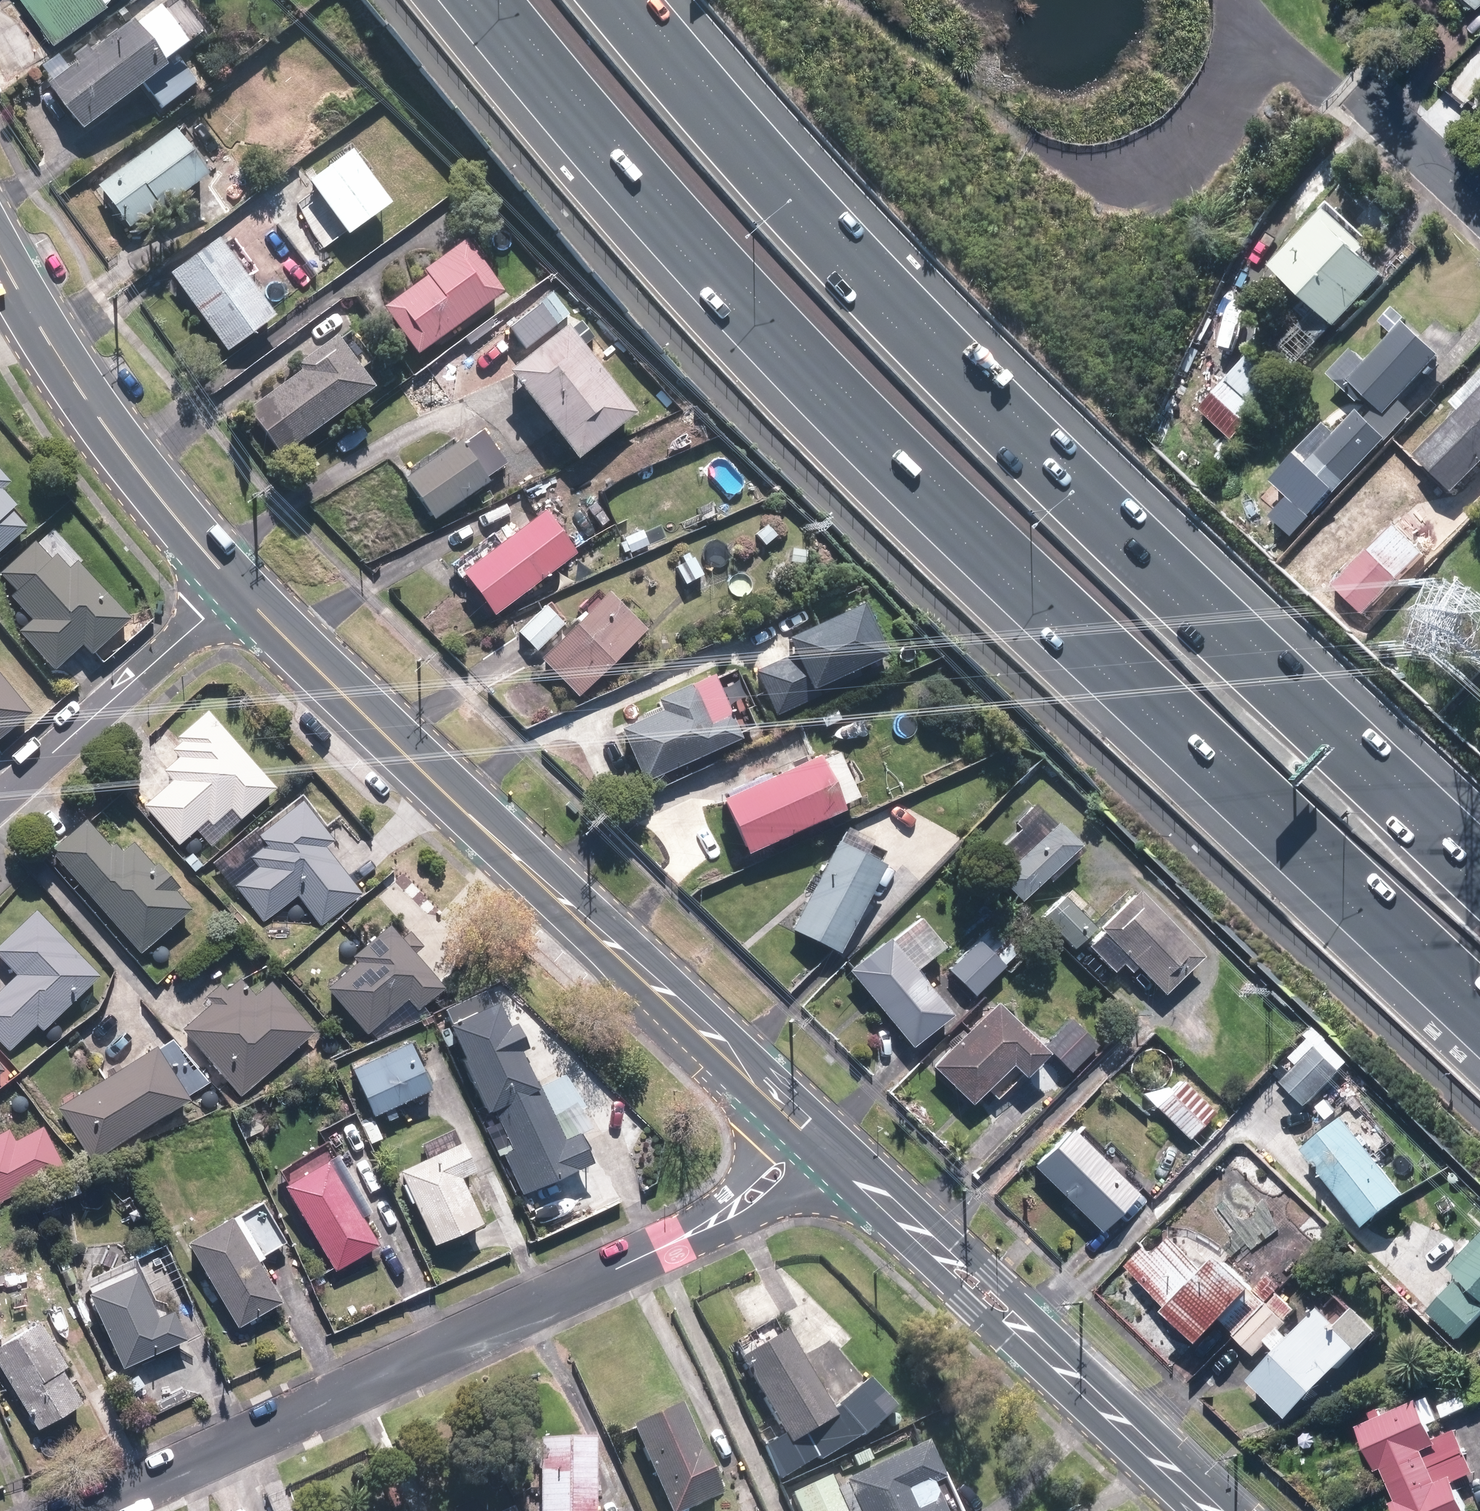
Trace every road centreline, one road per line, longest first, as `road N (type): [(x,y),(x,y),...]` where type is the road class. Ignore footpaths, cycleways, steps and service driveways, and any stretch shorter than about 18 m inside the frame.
road 1 (motorway): [(1479,1034),(971,552),(772,349),(577,135),(468,0)]
road 2 (motorway): [(619,0),(897,326),(1479,886)]
road 3 (residential): [(85,1510),(721,1221),(827,1138)]
road 4 (secondary): [(827,1138),(236,589)]
road 5 (secondary): [(1220,1510),(827,1138)]
road 6 (secondary): [(236,589),(128,461),(58,360),(0,253)]
road 7 (residential): [(0,802),(236,589)]
road 8 (track): [(848,0),(1039,150)]
road 9 (residential): [(1359,91),(1479,204)]

